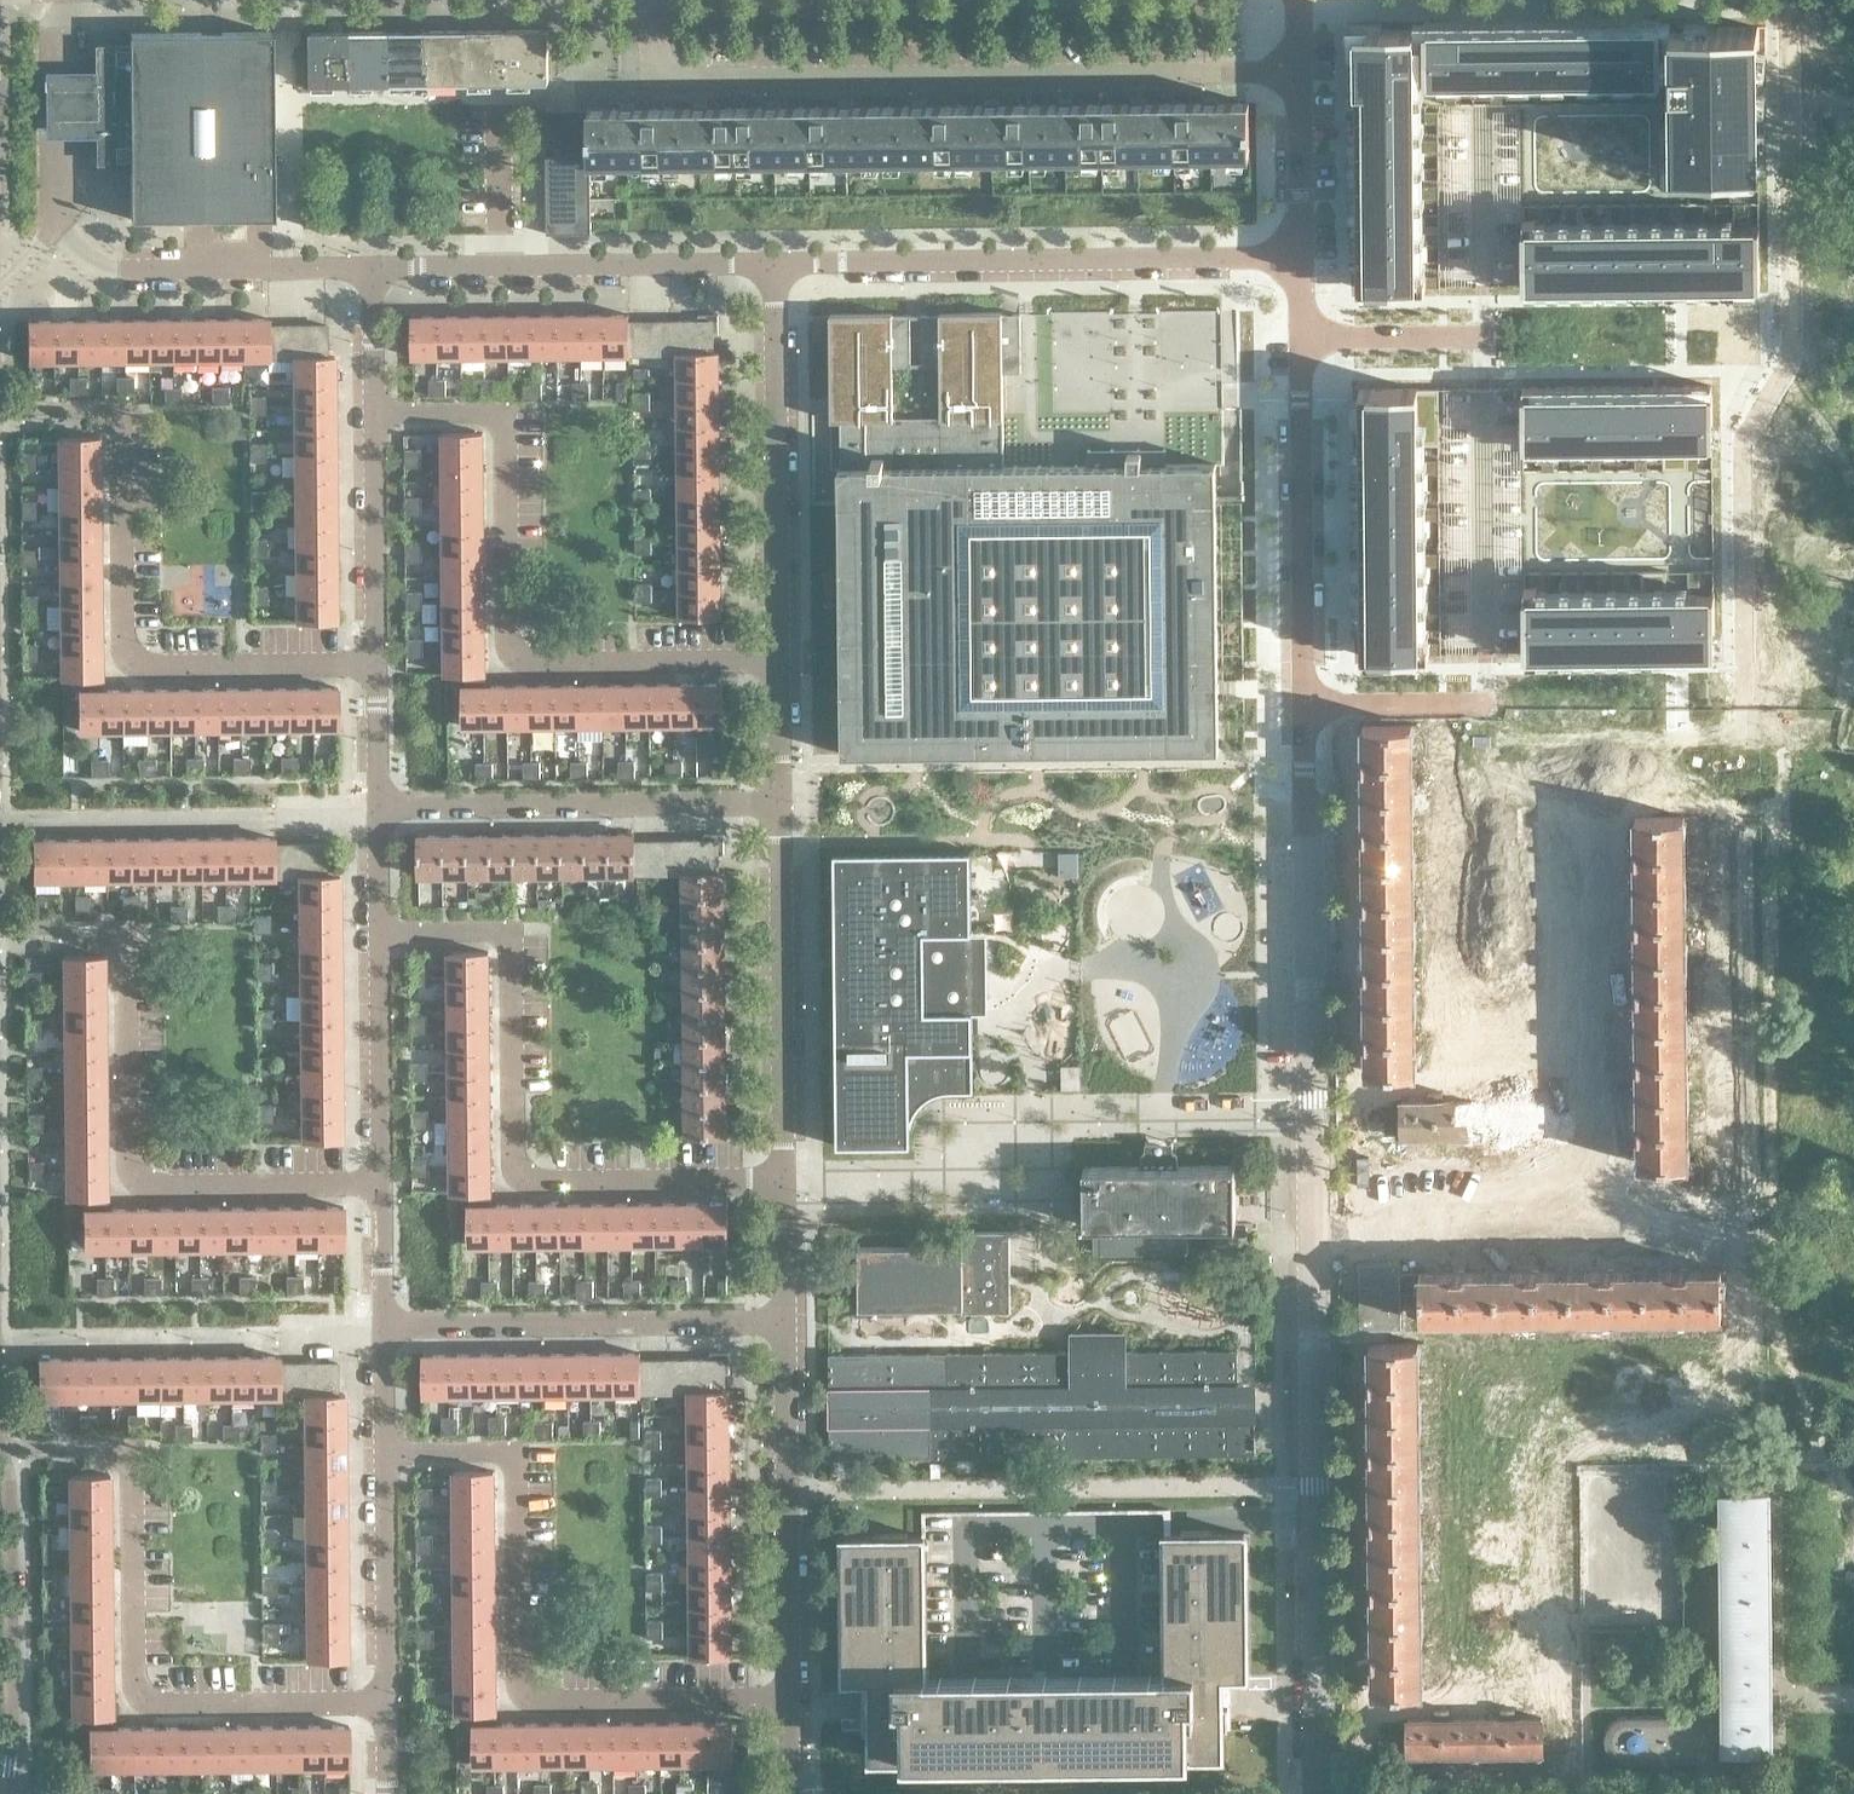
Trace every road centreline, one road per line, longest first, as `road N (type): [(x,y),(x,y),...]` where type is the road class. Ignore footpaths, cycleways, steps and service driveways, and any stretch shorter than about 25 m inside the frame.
road 1 (residential): [(1297,68),(653,76),(650,0)]
road 2 (residential): [(783,1180),(510,1181),(514,926),(375,926)]
road 3 (residential): [(786,663),(518,664),(508,654),(504,414),(375,411)]
road 4 (residential): [(720,1698),(520,1695),(517,1454),(383,1452)]
road 5 (residential): [(1299,254),(776,265)]
road 6 (residential): [(379,1187),(129,1189),(127,922)]
road 7 (residential): [(385,1700),(133,1702),(126,1445)]
road 8 (residential): [(373,658),(125,660),(123,401)]
road 9 (residential): [(790,1793),(786,1321)]
road 10 (residential): [(784,801),(375,804)]
road 11 (residential): [(786,1321),(380,1326)]
road 12 (residential): [(786,663),(776,265)]
road 13 (residential): [(1308,1446),(1309,1062)]
road 14 (residential): [(783,1180),(784,801)]
road 15 (residential): [(1305,703),(1303,337)]
road 16 (residential): [(1309,1062),(1305,703)]
road 17 (residential): [(1309,1793),(1308,1446)]
road 18 (residential): [(776,265),(508,266)]
road 19 (residential): [(374,270),(112,270)]
road 20 (residential): [(379,1187),(375,926)]
road 21 (residential): [(385,1700),(383,1452)]
road 22 (residential): [(373,658),(375,411)]
road 23 (residential): [(1308,1446),(1495,1447)]
road 24 (residential): [(1299,254),(1297,68)]
road 25 (residential): [(1305,703),(1485,703)]
road 26 (residential): [(1303,337),(1481,335)]
road 27 (residential): [(1487,1062),(1309,1062)]
road 28 (residential): [(504,93),(508,266)]
road 29 (residential): [(375,804),(373,658)]
road 30 (residential): [(786,1321),(783,1180)]
road 31 (residential): [(375,411),(374,270)]
road 32 (residential): [(380,1326),(379,1187)]
road 33 (residential): [(784,801),(786,663)]
road 34 (residential): [(508,266),(374,270)]
road 35 (residential): [(383,1452),(380,1326)]
road 36 (residential): [(375,926),(375,804)]

